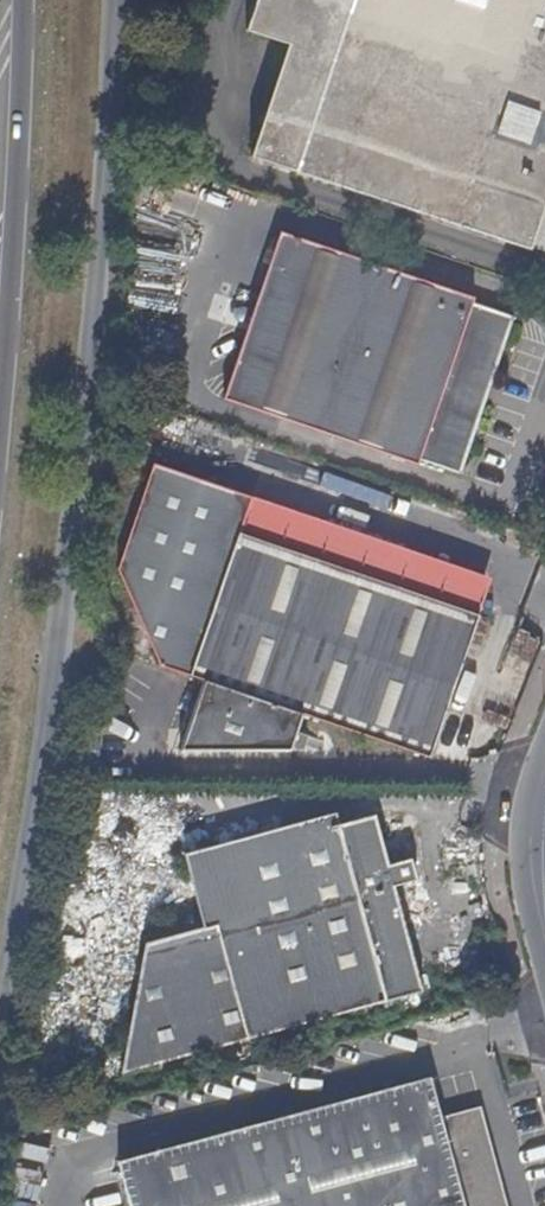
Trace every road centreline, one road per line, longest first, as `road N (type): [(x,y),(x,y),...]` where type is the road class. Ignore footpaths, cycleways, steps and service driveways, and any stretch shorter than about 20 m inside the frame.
road 1 (unclassified): [(0,1026),(37,854),(123,235),(125,0)]
road 2 (primary): [(0,407),(22,0)]
road 3 (tertiary): [(544,755),(528,808),(523,869),(544,950)]

